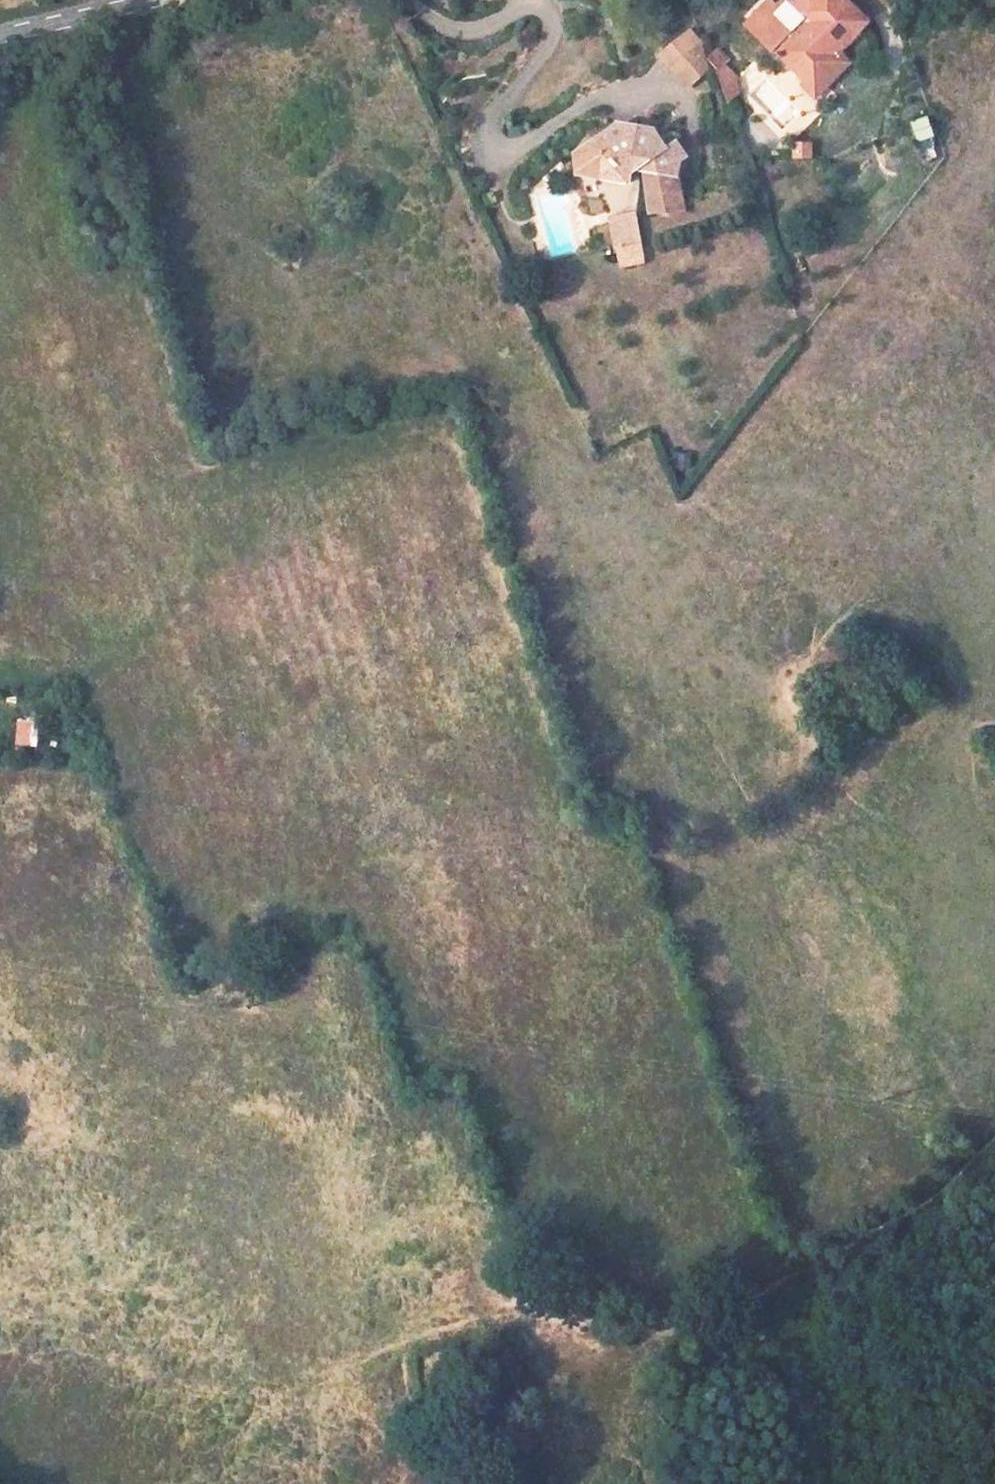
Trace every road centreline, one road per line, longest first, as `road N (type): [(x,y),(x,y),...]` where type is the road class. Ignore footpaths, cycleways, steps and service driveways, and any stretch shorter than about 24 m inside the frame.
road 1 (track): [(690,1483),(687,1394),(711,1331),(994,1119)]
road 2 (tertiary): [(176,0),(0,44)]

